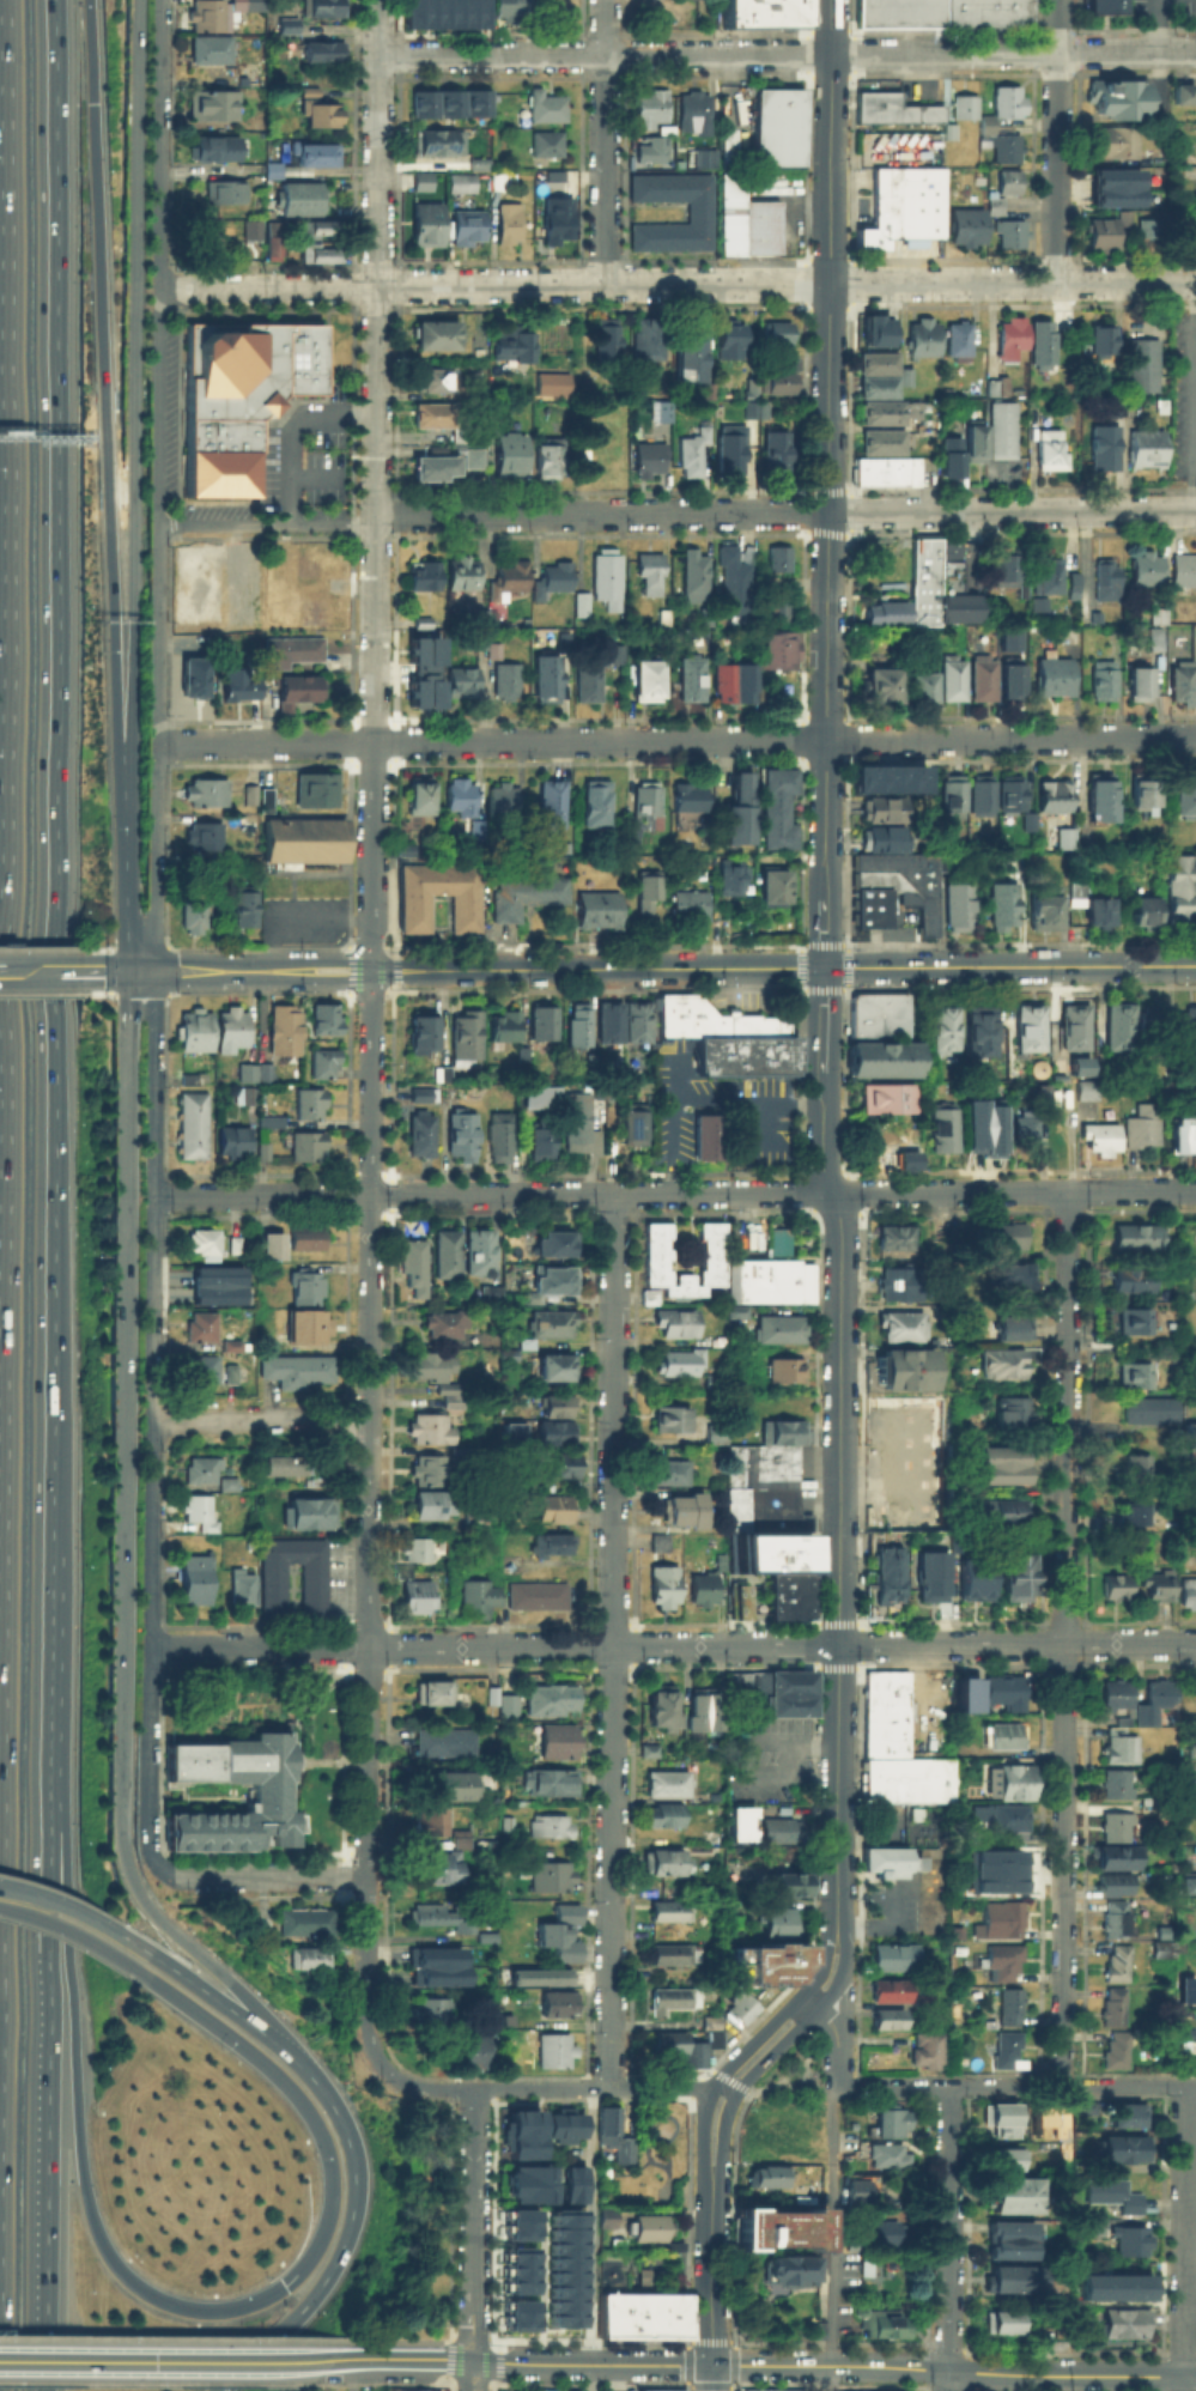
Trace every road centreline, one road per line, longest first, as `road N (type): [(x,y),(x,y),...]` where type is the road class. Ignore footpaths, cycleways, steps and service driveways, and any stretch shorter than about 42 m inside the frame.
road 1 (tertiary): [(837,1891),(840,1220),(824,1167),(832,0)]
road 2 (motorway): [(5,10),(11,481),(0,1863)]
road 3 (residential): [(368,1647),(378,0)]
road 4 (motorway): [(47,1560),(55,568),(48,0)]
road 5 (motorway): [(285,2045),(235,1985),(157,1918),(134,1888),(122,1852),(129,970)]
road 6 (residential): [(1195,1194),(153,1196)]
road 7 (residential): [(1195,738),(162,744)]
road 8 (residential): [(1195,285),(163,285)]
road 9 (residential): [(170,1874),(148,1853),(144,1835),(154,971)]
road 10 (residential): [(609,2087),(615,1193)]
road 11 (residential): [(1063,2084),(1068,1198)]
road 12 (residential): [(1195,1643),(368,1647)]
road 13 (residential): [(1195,509),(376,515)]
road 14 (residential): [(1195,51),(377,57)]
road 15 (secondary): [(123,745),(136,617),(139,0)]
road 16 (motorway): [(132,1968),(280,2079),(312,2122),(330,2165),(327,2225),(312,2256),(262,2298),(211,2311),(166,2302),(127,2281),(97,2239),(78,2147)]
road 17 (tertiary): [(825,967),(154,971)]
road 18 (motorway): [(111,619),(91,0)]
road 19 (tertiary): [(1195,2377),(712,2365)]
road 20 (motorway): [(40,2390),(45,1943)]
road 21 (motorway): [(218,2390),(305,2306),(347,2240),(356,2208),(344,2130),(285,2045)]
road 22 (tertiary): [(1195,966),(825,967)]
road 23 (residential): [(1195,2084),(838,2086)]
road 24 (residential): [(364,1999),(368,1647)]
road 25 (motorway): [(78,2147),(45,1831)]
road 26 (tertiary): [(334,2356),(18,2359)]
road 27 (residential): [(1188,2390),(1190,2084)]
road 28 (residential): [(948,2390),(948,2086)]
road 29 (residential): [(602,285),(606,0)]
road 30 (residential): [(1057,285),(1058,0)]
road 31 (residential): [(163,285),(163,0)]
road 32 (motorway): [(45,1831),(47,1560)]
road 33 (residential): [(473,2357),(473,2088)]
road 34 (residential): [(735,2094),(720,2087),(473,2088)]
road 35 (tertiary): [(735,2094),(840,1979),(845,1926),(837,1891)]
road 36 (tertiary): [(837,1891),(824,1968),(710,2087)]
road 37 (tertiary): [(712,2365),(473,2357)]
road 38 (residential): [(154,971),(162,744)]
road 39 (secondary): [(129,970),(123,745)]
road 40 (residential): [(151,1420),(369,1414)]
road 41 (residential): [(368,1647),(150,1650)]
road 42 (residential): [(365,1874),(170,1874)]
road 43 (motorway): [(285,2045),(133,1942)]
road 44 (tertiary): [(712,2365),(714,2210)]
road 45 (tertiary): [(473,2357),(334,2356)]
road 46 (motorway): [(123,745),(111,619)]
road 47 (tertiary): [(710,2087),(702,2186),(714,2210)]
road 48 (motorway): [(28,1906),(132,1968)]

